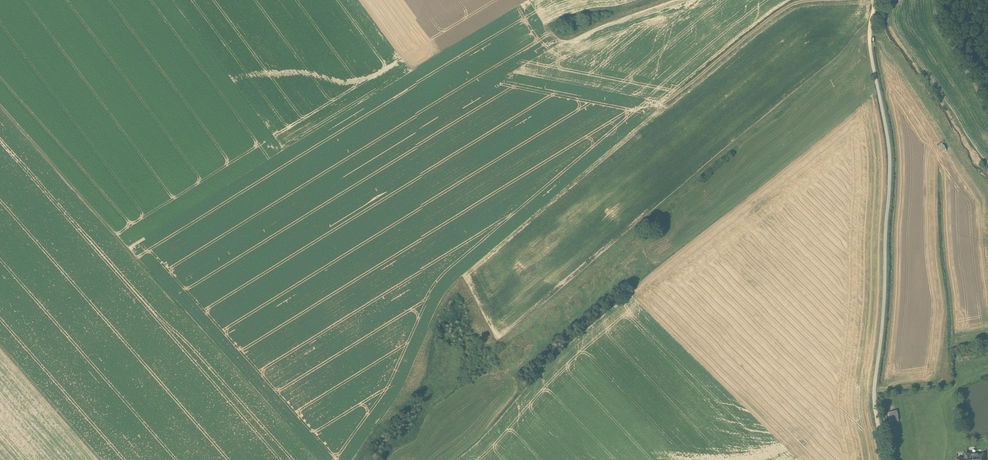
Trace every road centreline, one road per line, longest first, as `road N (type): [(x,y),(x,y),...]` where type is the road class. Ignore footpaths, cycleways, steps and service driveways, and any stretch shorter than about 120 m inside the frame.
road 1 (track): [(875,0),(870,46),(889,155),(874,389),(884,459)]

